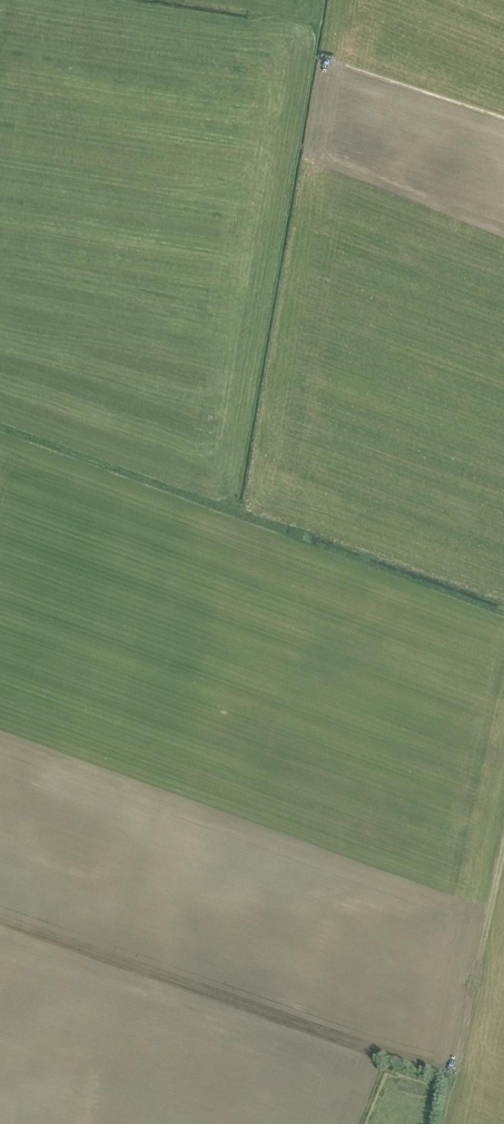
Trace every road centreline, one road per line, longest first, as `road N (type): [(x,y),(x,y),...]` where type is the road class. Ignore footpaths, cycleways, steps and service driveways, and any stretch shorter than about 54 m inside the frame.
road 1 (track): [(466,1003),(503,835)]

